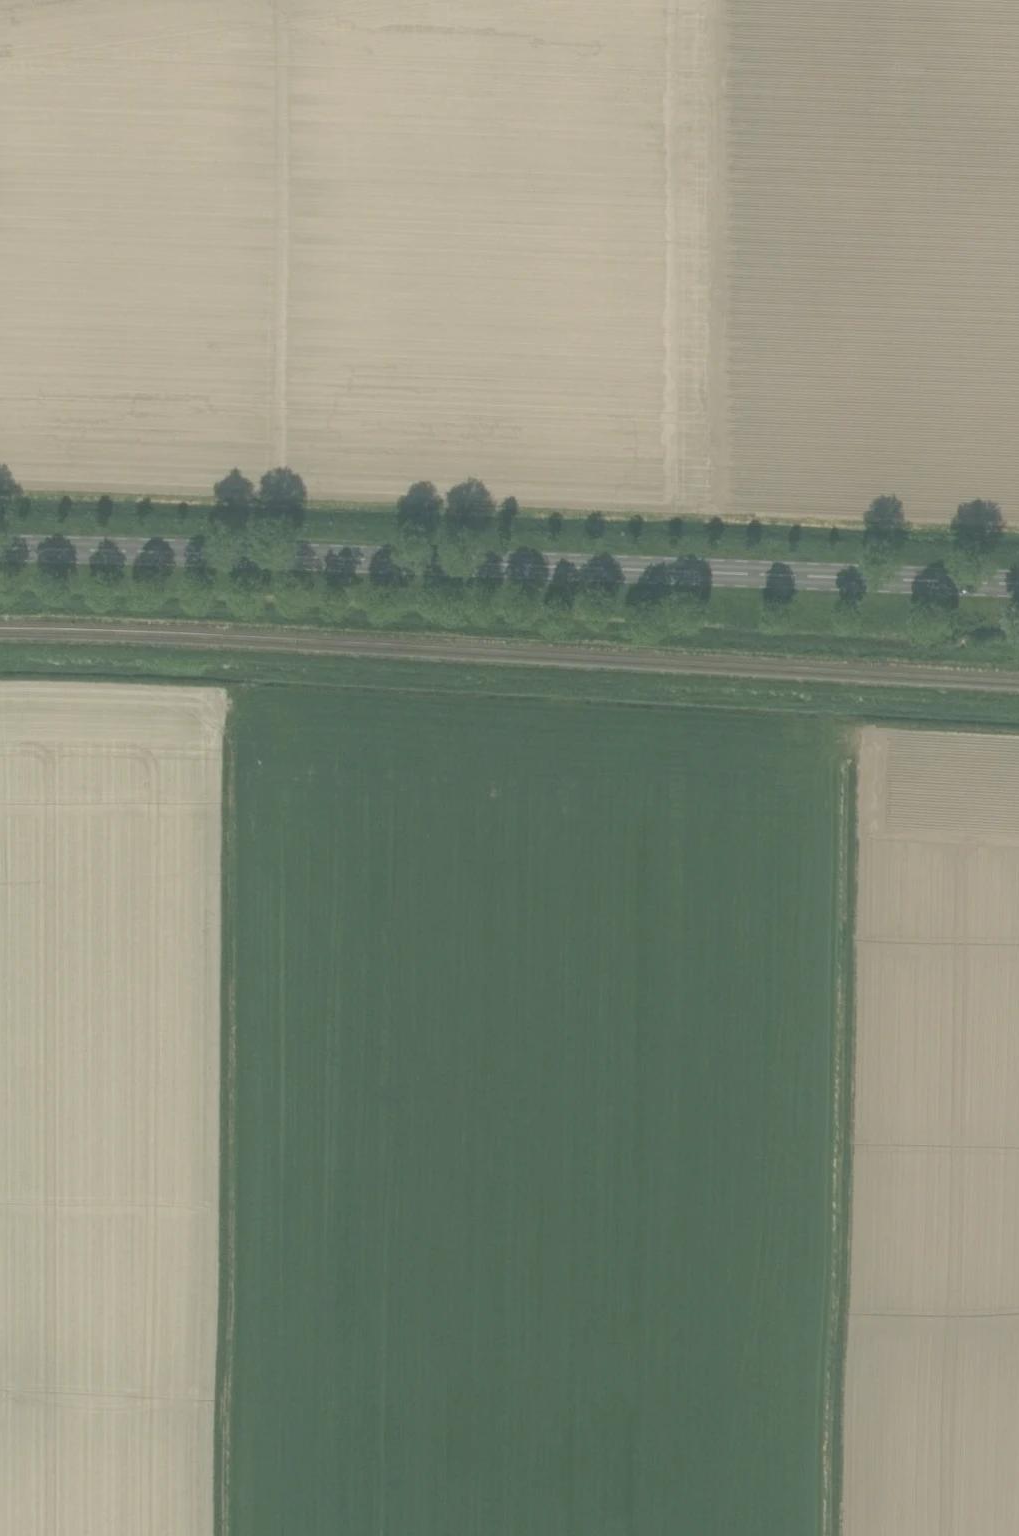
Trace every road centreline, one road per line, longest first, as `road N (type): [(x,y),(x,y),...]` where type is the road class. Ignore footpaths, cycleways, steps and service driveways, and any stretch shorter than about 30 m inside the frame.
road 1 (primary): [(0,548),(1018,583)]

